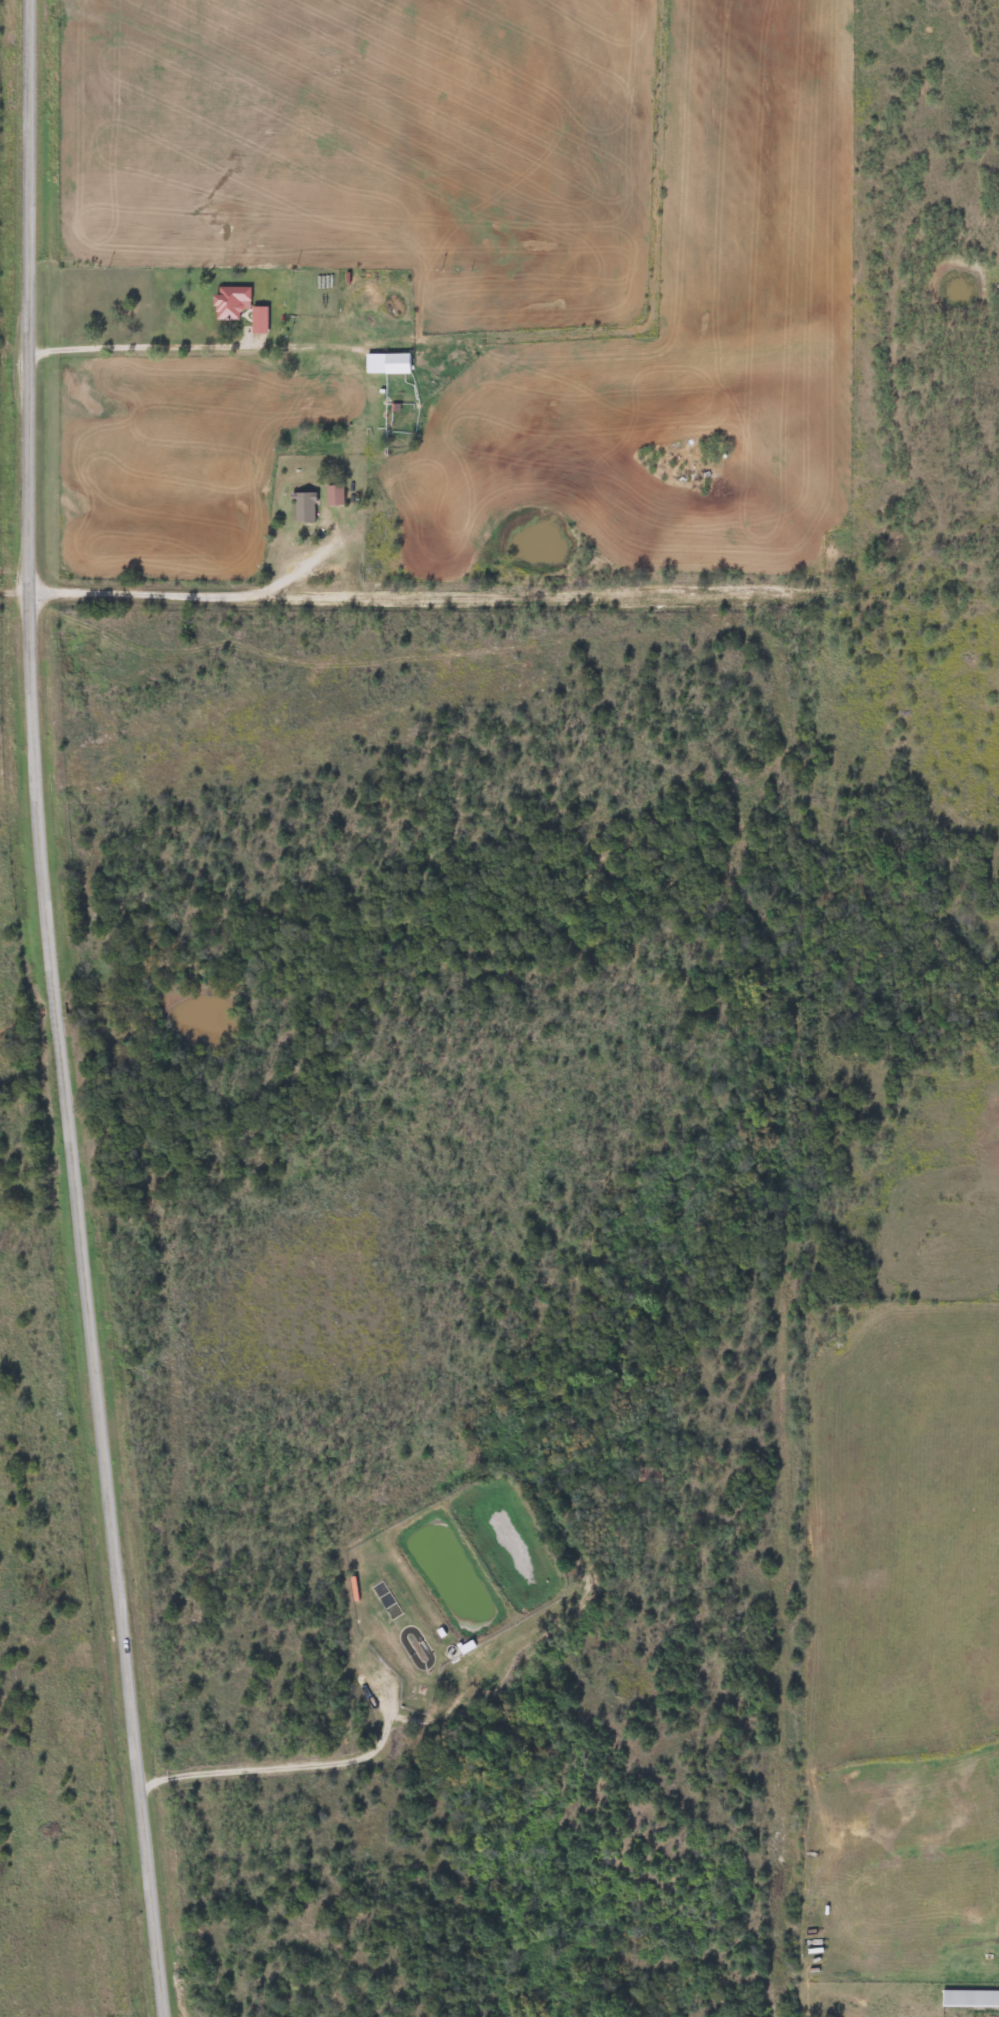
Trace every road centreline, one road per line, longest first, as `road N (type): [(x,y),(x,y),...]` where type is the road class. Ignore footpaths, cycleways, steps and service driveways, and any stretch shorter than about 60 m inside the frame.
road 1 (tertiary): [(165,2016),(66,1110),(31,705),(32,0)]
road 2 (residential): [(849,592),(33,589)]

